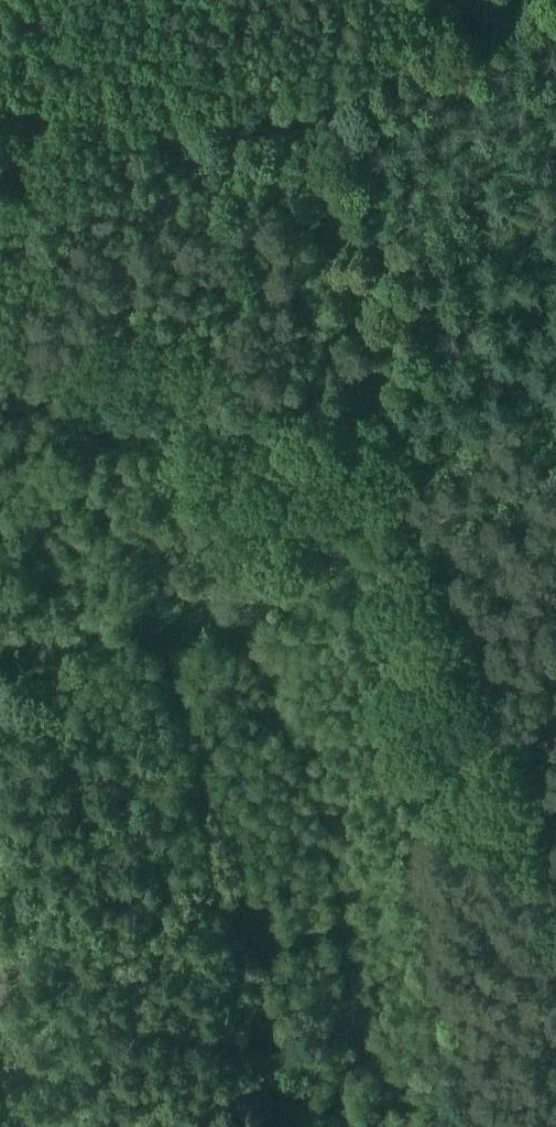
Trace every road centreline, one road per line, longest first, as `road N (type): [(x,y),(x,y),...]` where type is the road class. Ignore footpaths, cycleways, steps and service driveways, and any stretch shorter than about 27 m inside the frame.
road 1 (track): [(381,434),(270,590),(223,612),(18,672),(0,690)]
road 2 (track): [(381,434),(555,877)]
road 3 (track): [(265,1091),(243,908),(152,632)]
road 4 (track): [(295,107),(332,183),(360,280),(381,434)]
road 5 (track): [(536,0),(296,95),(295,107)]

